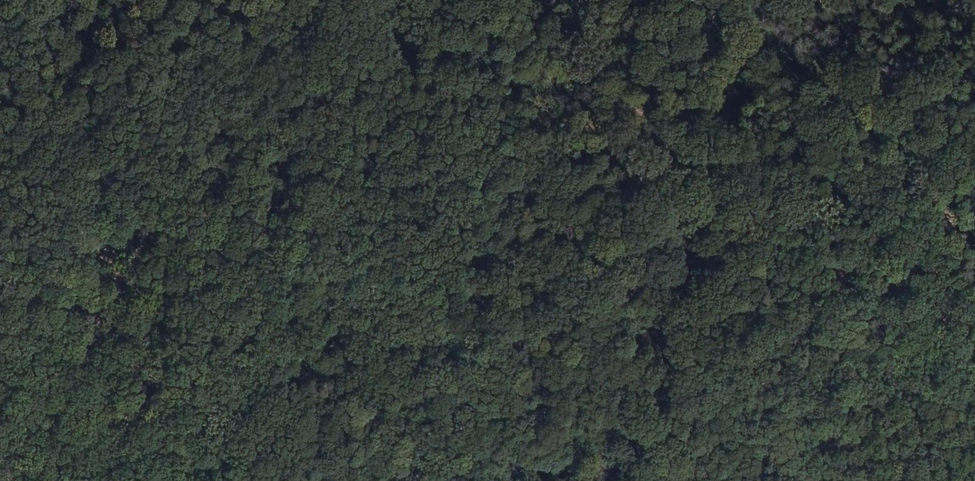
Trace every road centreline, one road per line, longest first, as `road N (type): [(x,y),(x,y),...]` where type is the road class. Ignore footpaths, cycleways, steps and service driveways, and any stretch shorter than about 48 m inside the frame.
road 1 (track): [(0,140),(313,0)]

